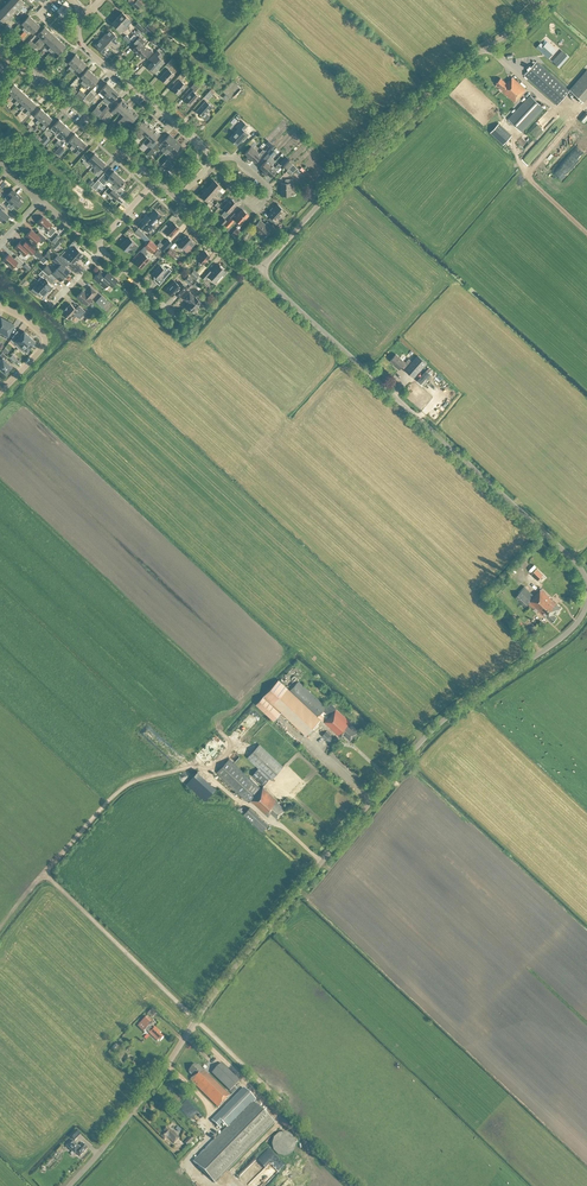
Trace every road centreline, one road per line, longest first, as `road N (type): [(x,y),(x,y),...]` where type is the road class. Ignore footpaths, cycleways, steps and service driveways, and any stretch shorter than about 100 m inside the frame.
road 1 (unclassified): [(68,1185),(409,755),(575,626),(586,605)]
road 2 (track): [(349,1185),(273,1111),(280,1102),(46,873),(0,928)]
road 3 (unclassified): [(586,580),(260,270)]
road 4 (unclassified): [(260,270),(449,77),(544,0)]
road 5 (residential): [(214,161),(82,46),(75,6)]
road 6 (residential): [(155,180),(0,39)]
road 7 (track): [(206,1185),(187,1164),(206,1141),(211,1117),(253,1075)]
road 8 (residential): [(0,305),(47,341),(0,393)]

